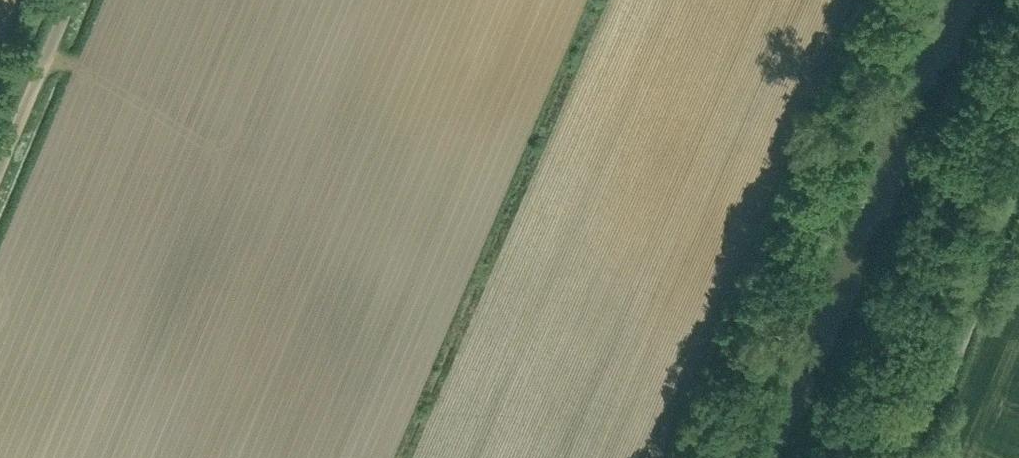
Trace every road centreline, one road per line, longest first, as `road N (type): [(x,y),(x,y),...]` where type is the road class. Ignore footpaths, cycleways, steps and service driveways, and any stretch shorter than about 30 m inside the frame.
road 1 (unclassified): [(1018,46),(846,457)]
road 2 (residential): [(0,143),(61,0)]

